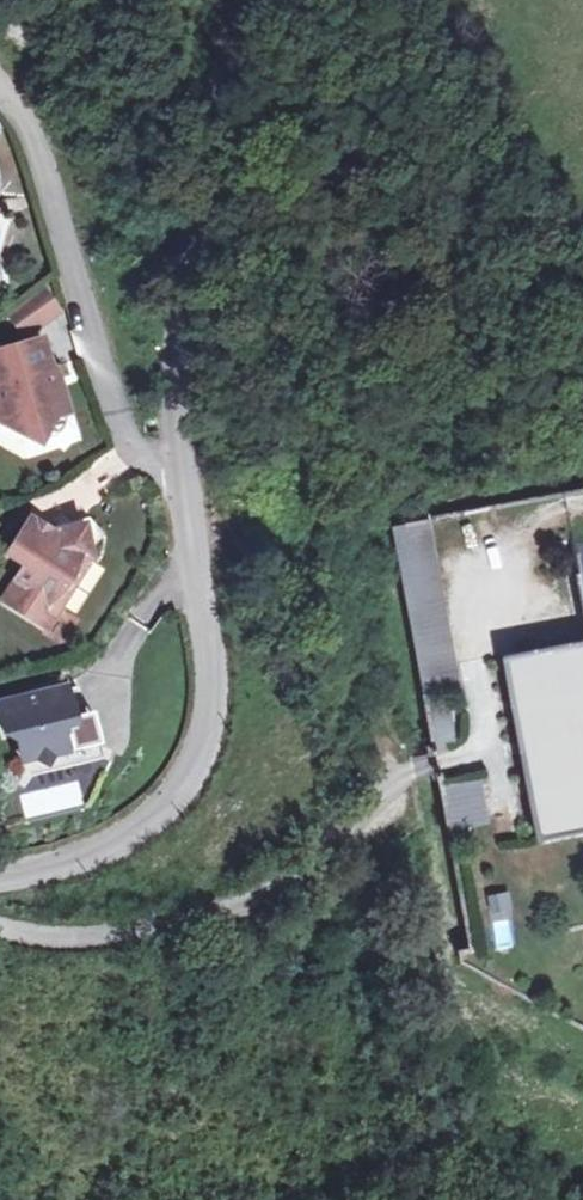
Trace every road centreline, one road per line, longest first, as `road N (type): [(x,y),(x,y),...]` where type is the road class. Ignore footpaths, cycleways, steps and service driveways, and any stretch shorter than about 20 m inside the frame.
road 1 (tertiary): [(0,882),(100,856),(166,807),(193,769),(211,719),(214,668),(176,468)]
road 2 (tertiary): [(176,468),(172,380),(181,287),(207,132),(225,59),(251,0)]
road 3 (residential): [(0,82),(40,160),(107,390),(147,461),(176,468)]

